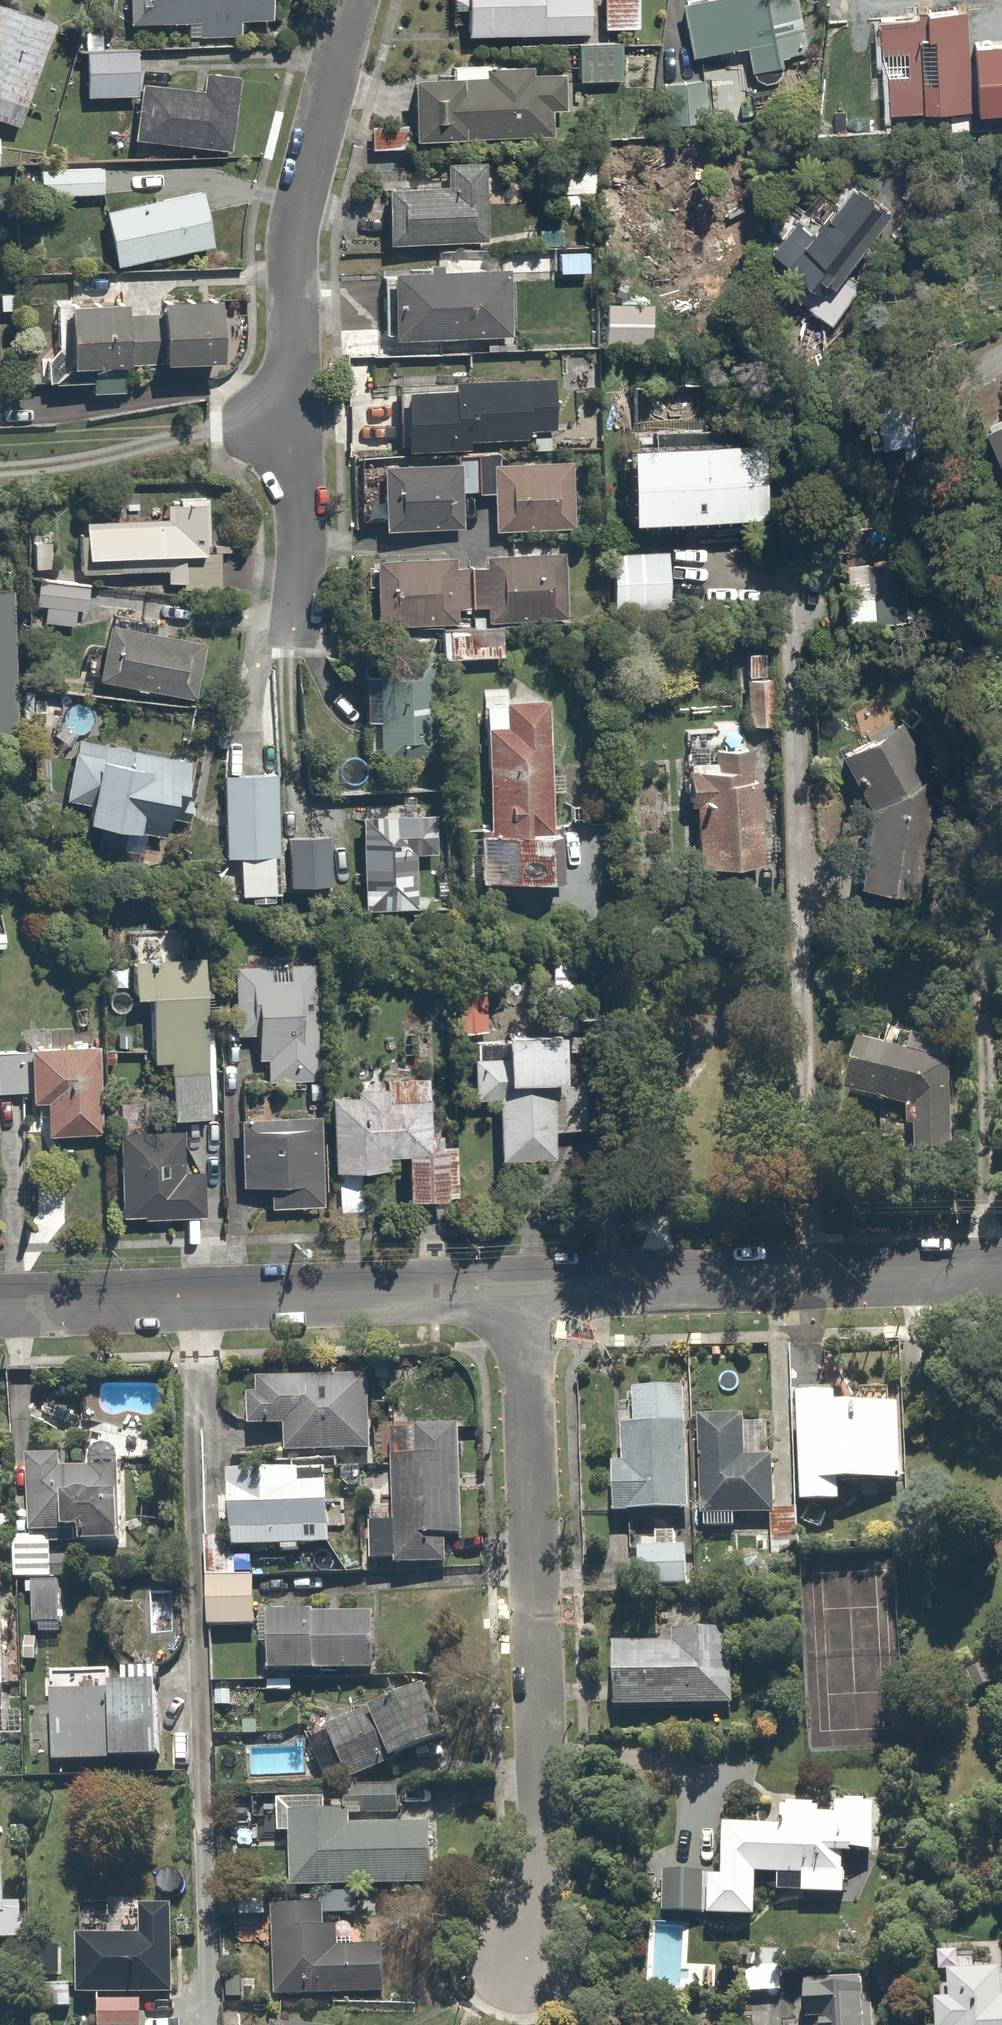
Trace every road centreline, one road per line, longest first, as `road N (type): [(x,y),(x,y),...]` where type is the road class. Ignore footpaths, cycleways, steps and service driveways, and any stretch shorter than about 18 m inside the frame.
road 1 (residential): [(524,1287),(542,1860),(519,1955)]
road 2 (residential): [(354,0),(293,258),(305,535),(296,626)]
road 3 (residential): [(0,1307),(524,1287)]
road 4 (residential): [(524,1287),(1001,1270)]

